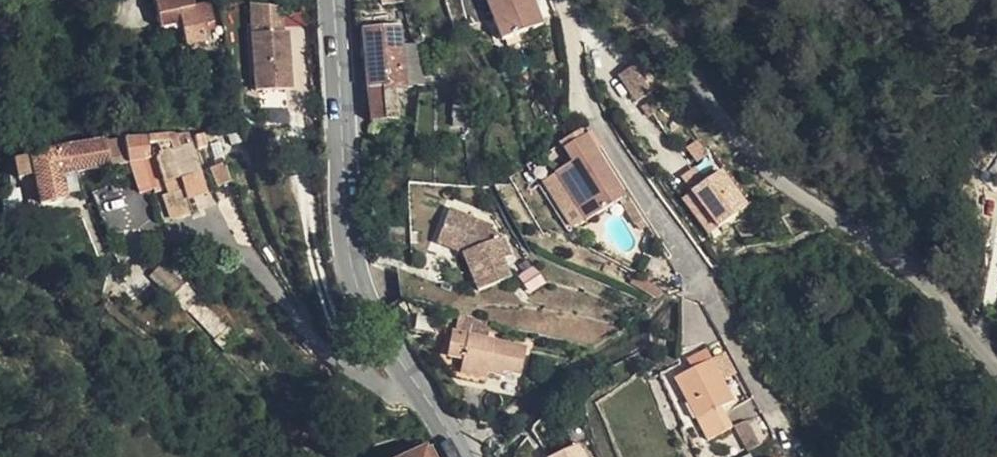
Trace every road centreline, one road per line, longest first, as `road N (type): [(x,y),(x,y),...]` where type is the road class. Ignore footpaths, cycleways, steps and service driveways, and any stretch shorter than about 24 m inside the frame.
road 1 (residential): [(996,363),(888,251),(790,187),(644,16),(618,0)]
road 2 (tertiary): [(459,456),(367,309),(354,270),(344,223),(332,0)]

